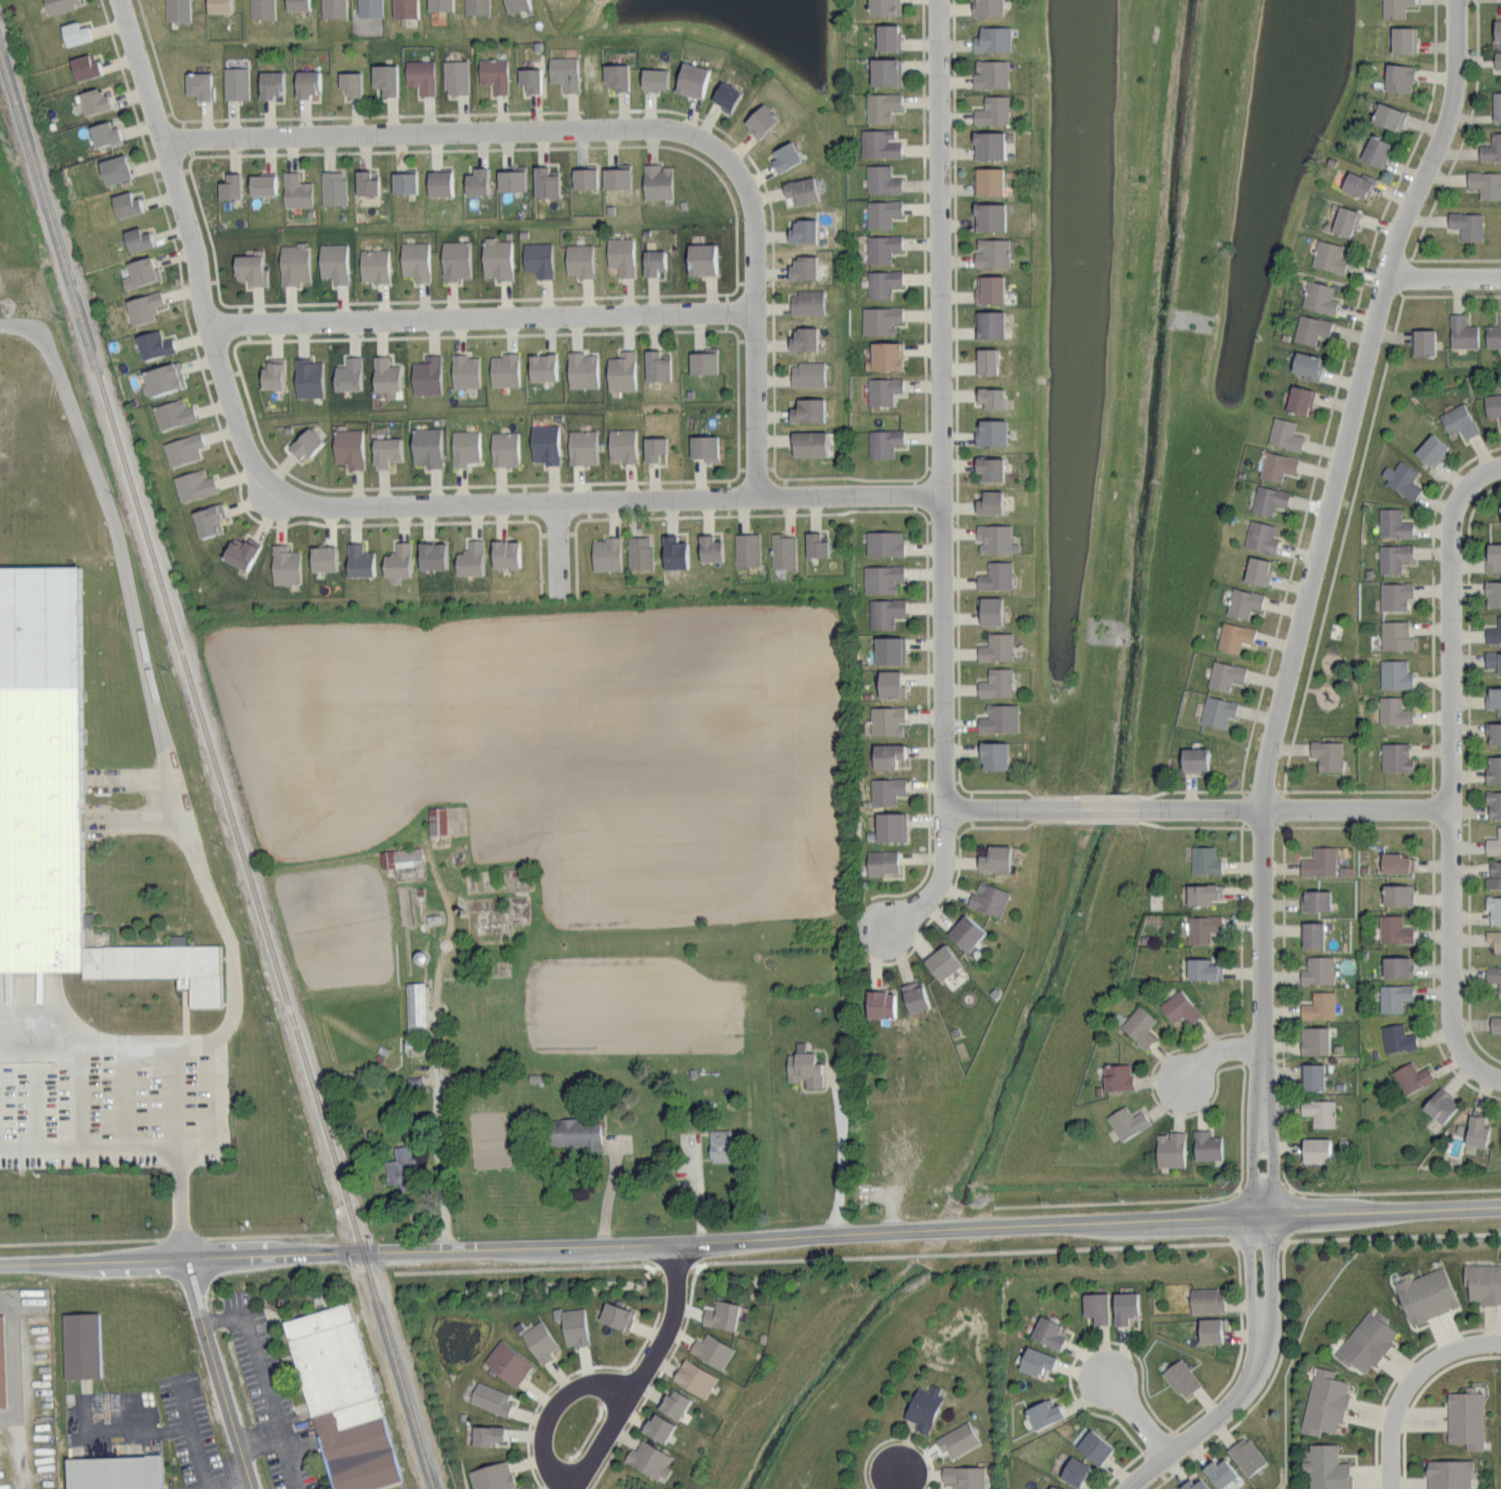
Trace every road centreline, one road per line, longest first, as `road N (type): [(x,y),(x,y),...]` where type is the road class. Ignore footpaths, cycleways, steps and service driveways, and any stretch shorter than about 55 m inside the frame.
road 1 (tertiary): [(0,1265),(1500,1206)]
road 2 (residential): [(1265,1216),(1257,1049),(1265,756),(1406,218),(1456,89),(1457,0)]
road 3 (residential): [(755,498),(753,209),(732,162),(711,142),(651,128),(160,136)]
road 4 (residential): [(937,0),(947,808),(944,854),(927,893)]
road 5 (residential): [(943,495),(330,506),(268,483)]
road 6 (residential): [(1486,472),(1464,487),(1451,530),(1454,1032),(1470,1059),(1500,1076)]
road 7 (residential): [(210,323),(754,313)]
road 8 (residential): [(120,0),(242,441),(268,483)]
road 9 (residential): [(1452,804),(947,808)]
road 10 (residential): [(573,1488),(670,1322),(675,1243)]
road 11 (residential): [(255,1488),(181,1258)]
road 12 (residential): [(1389,1488),(1390,1425),(1405,1388),(1442,1355),(1500,1344)]
road 13 (residential): [(1239,1398),(1267,1337),(1270,1216)]
road 14 (residential): [(1245,1217),(1253,1351),(1239,1398)]
road 15 (residential): [(564,1488),(543,1448),(550,1412),(576,1389),(629,1393)]
road 16 (residential): [(1129,1488),(1239,1398)]

